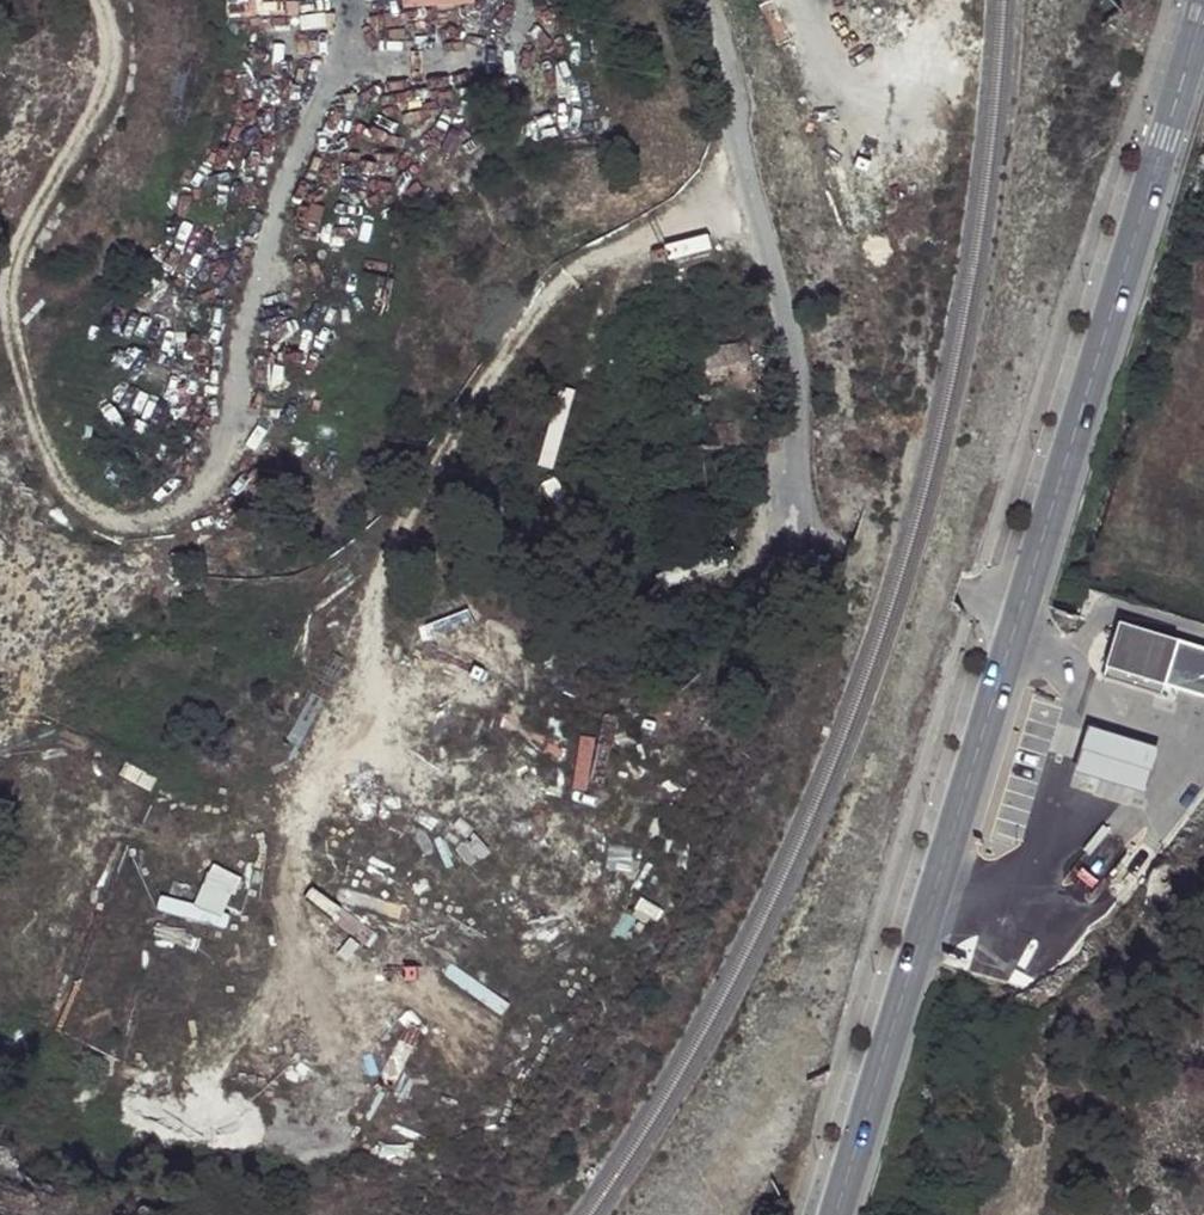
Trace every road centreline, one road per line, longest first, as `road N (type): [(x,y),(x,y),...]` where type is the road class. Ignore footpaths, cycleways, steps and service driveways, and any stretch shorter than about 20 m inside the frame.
road 1 (secondary): [(1203,17),(836,1214)]

